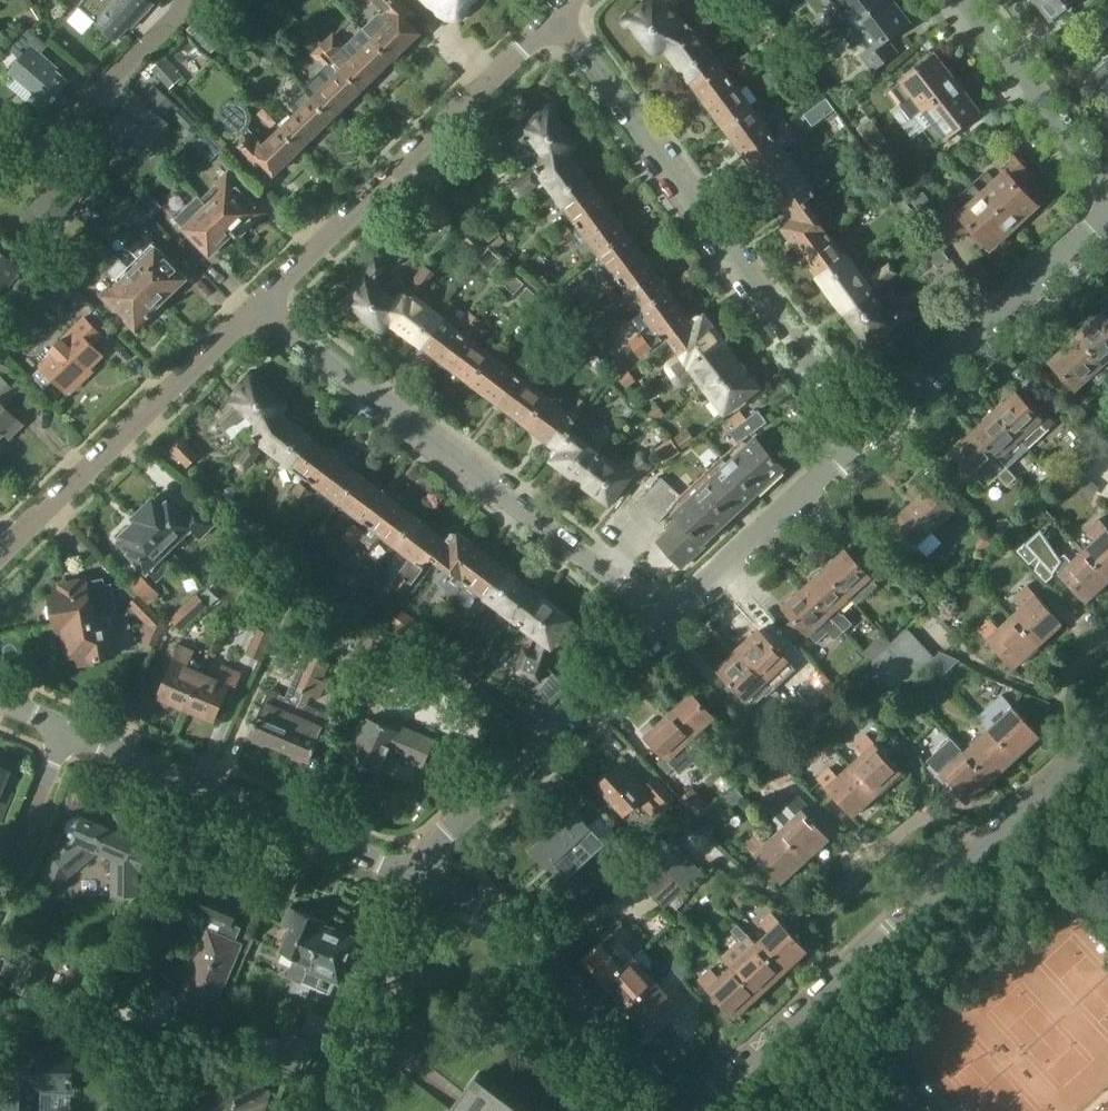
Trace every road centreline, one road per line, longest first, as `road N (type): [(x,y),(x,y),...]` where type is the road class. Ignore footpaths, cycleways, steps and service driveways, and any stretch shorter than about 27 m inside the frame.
road 1 (residential): [(692,1110),(1107,727)]
road 2 (residential): [(870,437),(554,11)]
road 3 (residential): [(668,624),(260,301)]
road 4 (residential): [(260,301),(554,11)]
road 5 (residential): [(432,884),(69,728)]
road 6 (residential): [(0,552),(260,301)]
road 7 (residential): [(432,884),(438,851),(456,824),(668,624)]
road 8 (residential): [(670,1110),(516,935),(432,884)]
road 9 (residential): [(870,437),(1107,217)]
road 10 (residential): [(668,624),(870,437)]
road 11 (residential): [(344,1110),(427,918),(432,884)]
road 12 (residential): [(1107,181),(968,0)]
road 13 (residential): [(0,890),(69,728)]

